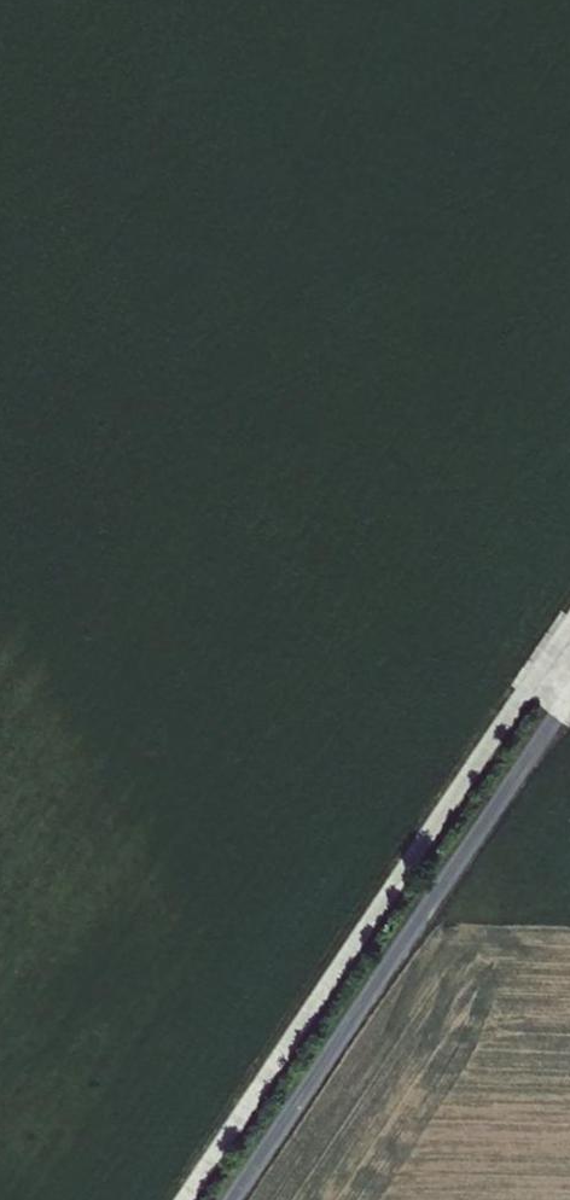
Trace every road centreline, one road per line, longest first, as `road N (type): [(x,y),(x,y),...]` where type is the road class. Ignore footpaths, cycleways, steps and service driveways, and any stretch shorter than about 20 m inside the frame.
road 1 (track): [(569,715),(234,1199)]

